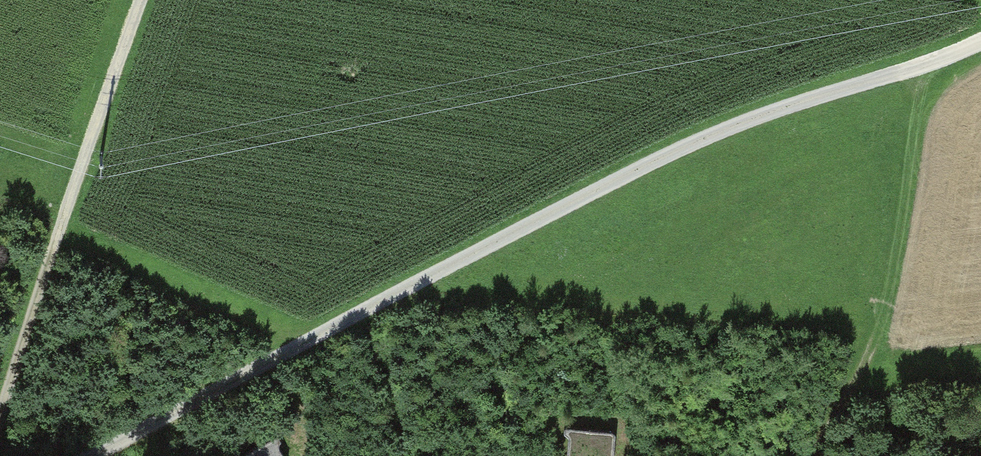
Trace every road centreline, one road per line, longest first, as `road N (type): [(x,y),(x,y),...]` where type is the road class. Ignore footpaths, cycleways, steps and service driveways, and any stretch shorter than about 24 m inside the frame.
road 1 (track): [(980,37),(931,61),(754,117),(80,455)]
road 2 (track): [(0,410),(142,0)]
road 3 (track): [(931,61),(910,283),(813,455)]

